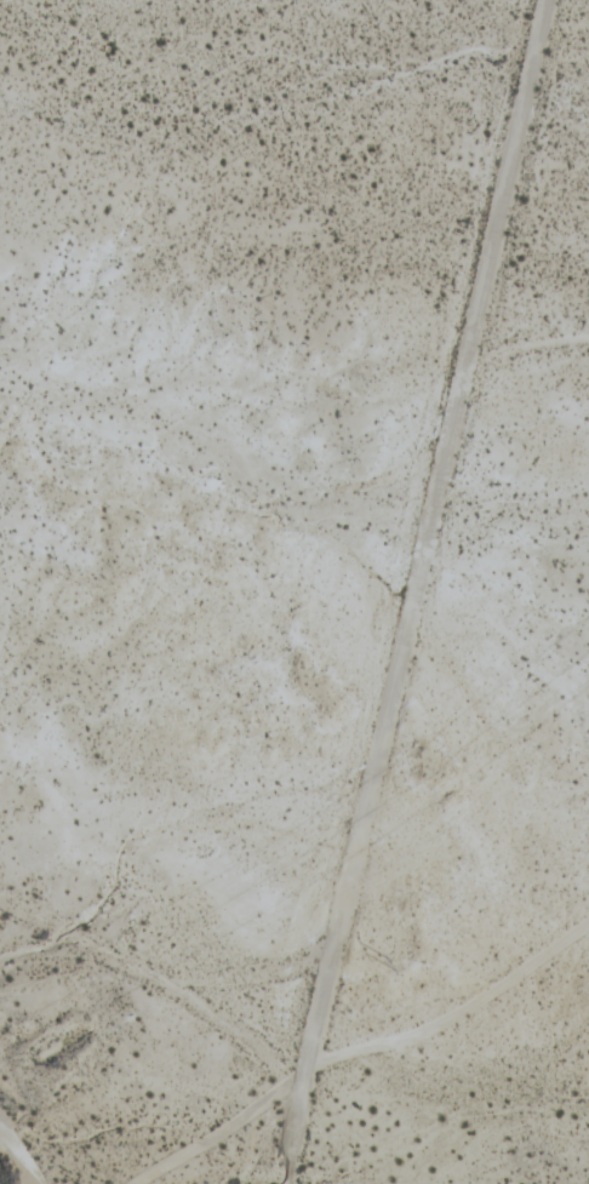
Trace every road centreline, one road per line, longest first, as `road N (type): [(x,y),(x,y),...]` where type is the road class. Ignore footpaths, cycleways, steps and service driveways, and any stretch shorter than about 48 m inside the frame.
road 1 (track): [(526,0),(412,625),(303,1081),(289,1183)]

